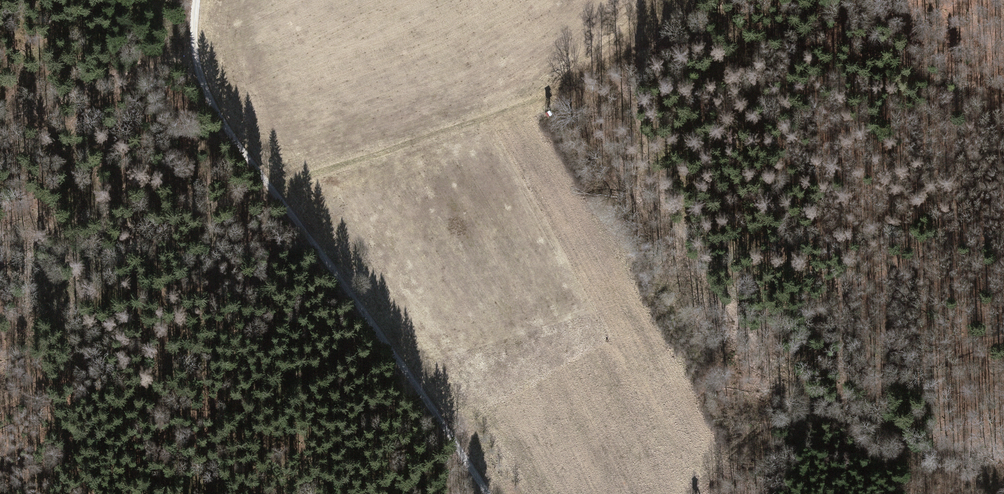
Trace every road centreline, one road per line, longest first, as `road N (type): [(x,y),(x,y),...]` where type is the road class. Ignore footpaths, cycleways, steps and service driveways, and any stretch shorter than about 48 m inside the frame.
road 1 (track): [(264,180),(534,100),(712,33),(868,44),(1003,89)]
road 2 (track): [(196,0),(198,71),(226,129),(487,493)]
road 3 (track): [(604,74),(636,104),(652,171),(699,273),(757,348),(961,487)]
road 4 (track): [(728,310),(791,310),(881,281),(1003,158)]
road 5 (track): [(732,445),(1003,338)]
road 6 (track): [(0,306),(87,493)]
road 7 (track): [(0,118),(194,49)]
road 8 (track): [(604,74),(702,0)]

